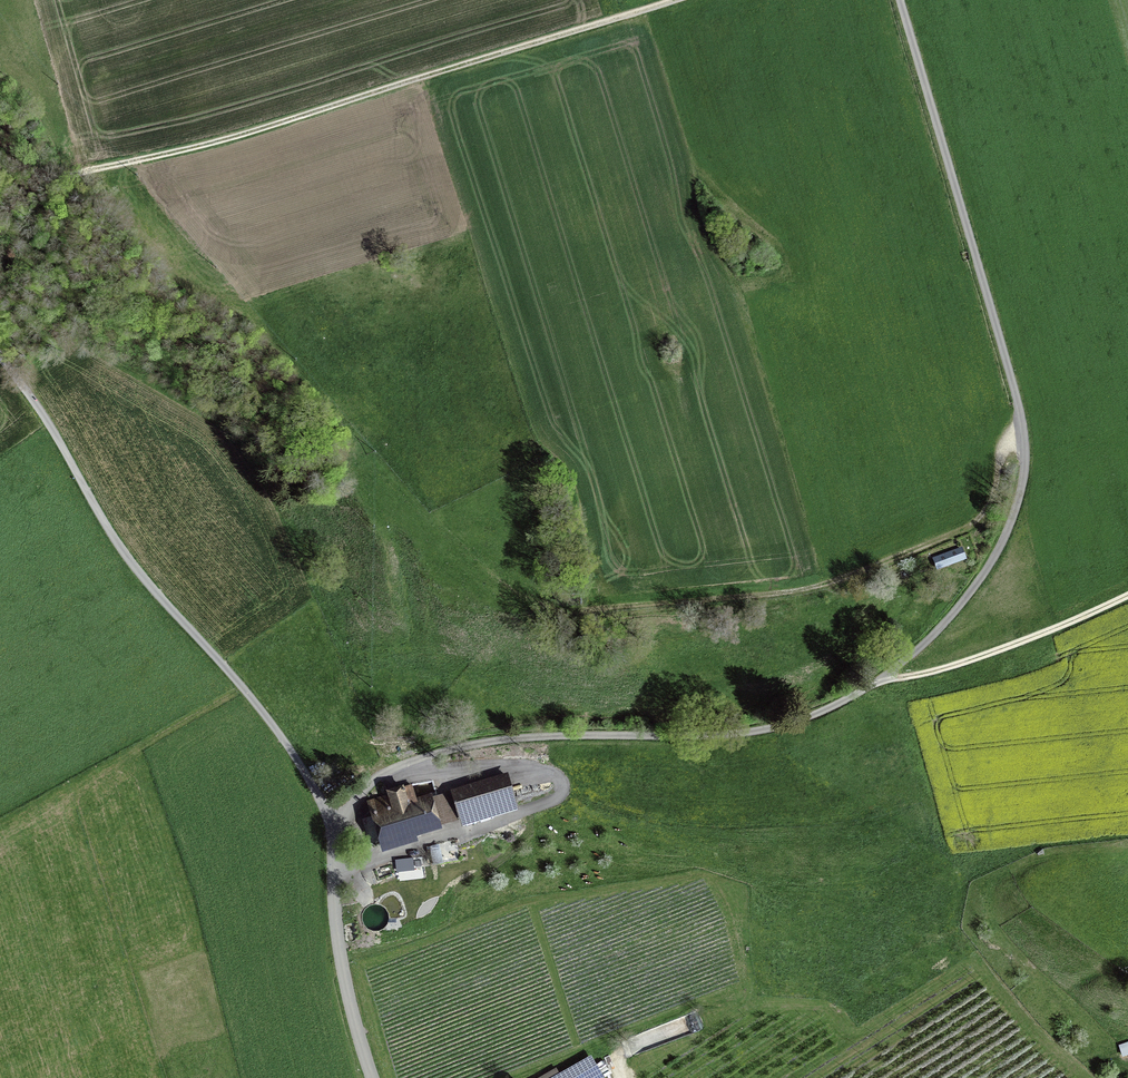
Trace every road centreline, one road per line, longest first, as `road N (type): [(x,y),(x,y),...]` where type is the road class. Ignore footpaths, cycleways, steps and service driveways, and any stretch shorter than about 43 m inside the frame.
road 1 (track): [(329,827),(381,776),(457,747),(766,727),(829,707),(930,638),(984,572),(1017,496),(1023,430),(900,0)]
road 2 (track): [(676,0),(212,143),(46,179),(0,159)]
road 3 (unclassified): [(0,360),(114,543),(241,686),(329,827)]
road 4 (track): [(1127,594),(947,667),(875,681)]
road 5 (residential): [(329,827),(343,972),(371,1077)]

